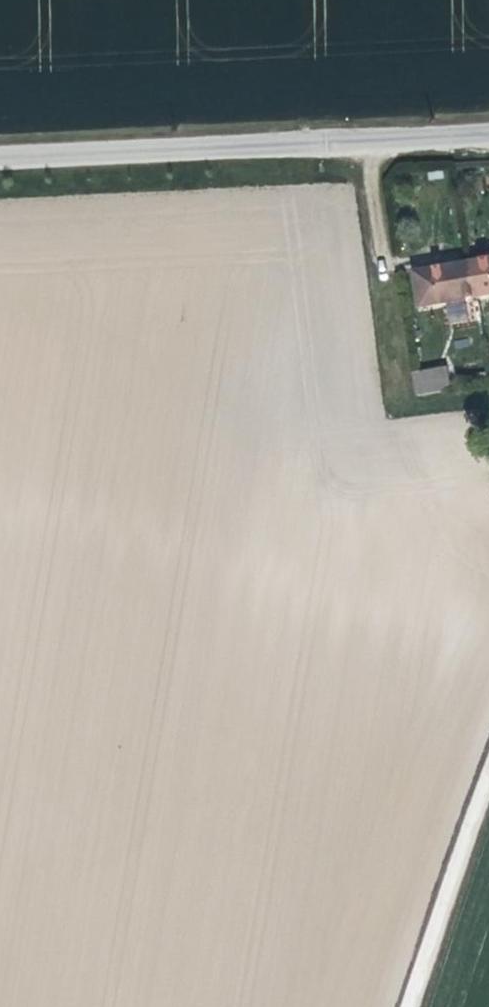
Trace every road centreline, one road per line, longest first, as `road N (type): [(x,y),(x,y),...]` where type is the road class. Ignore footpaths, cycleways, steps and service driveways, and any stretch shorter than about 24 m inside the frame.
road 1 (unclassified): [(488,121),(0,158)]
road 2 (track): [(414,1006),(488,792)]

